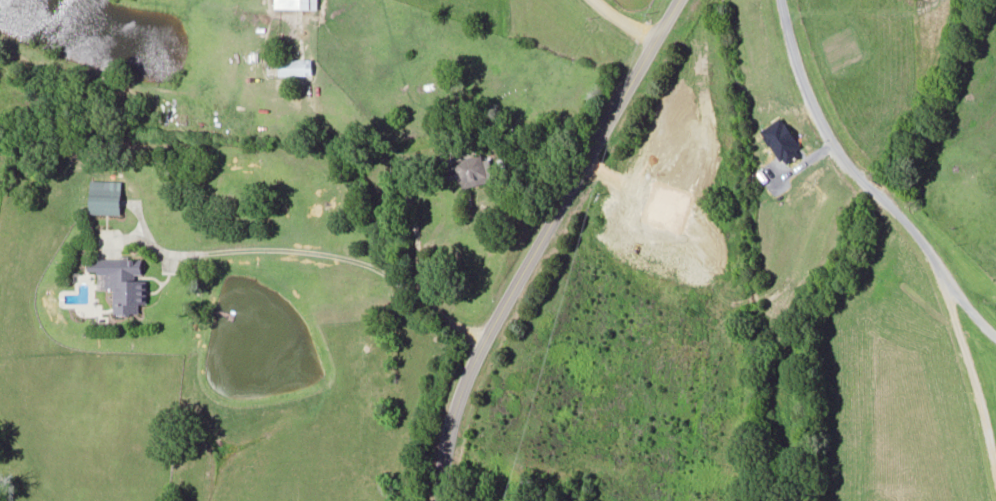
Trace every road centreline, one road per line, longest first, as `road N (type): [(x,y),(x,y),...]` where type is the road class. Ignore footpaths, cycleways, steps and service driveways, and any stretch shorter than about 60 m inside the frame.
road 1 (tertiary): [(439,500),(442,451),(461,383),(676,0)]
road 2 (residential): [(776,0),(820,131),(995,336)]

